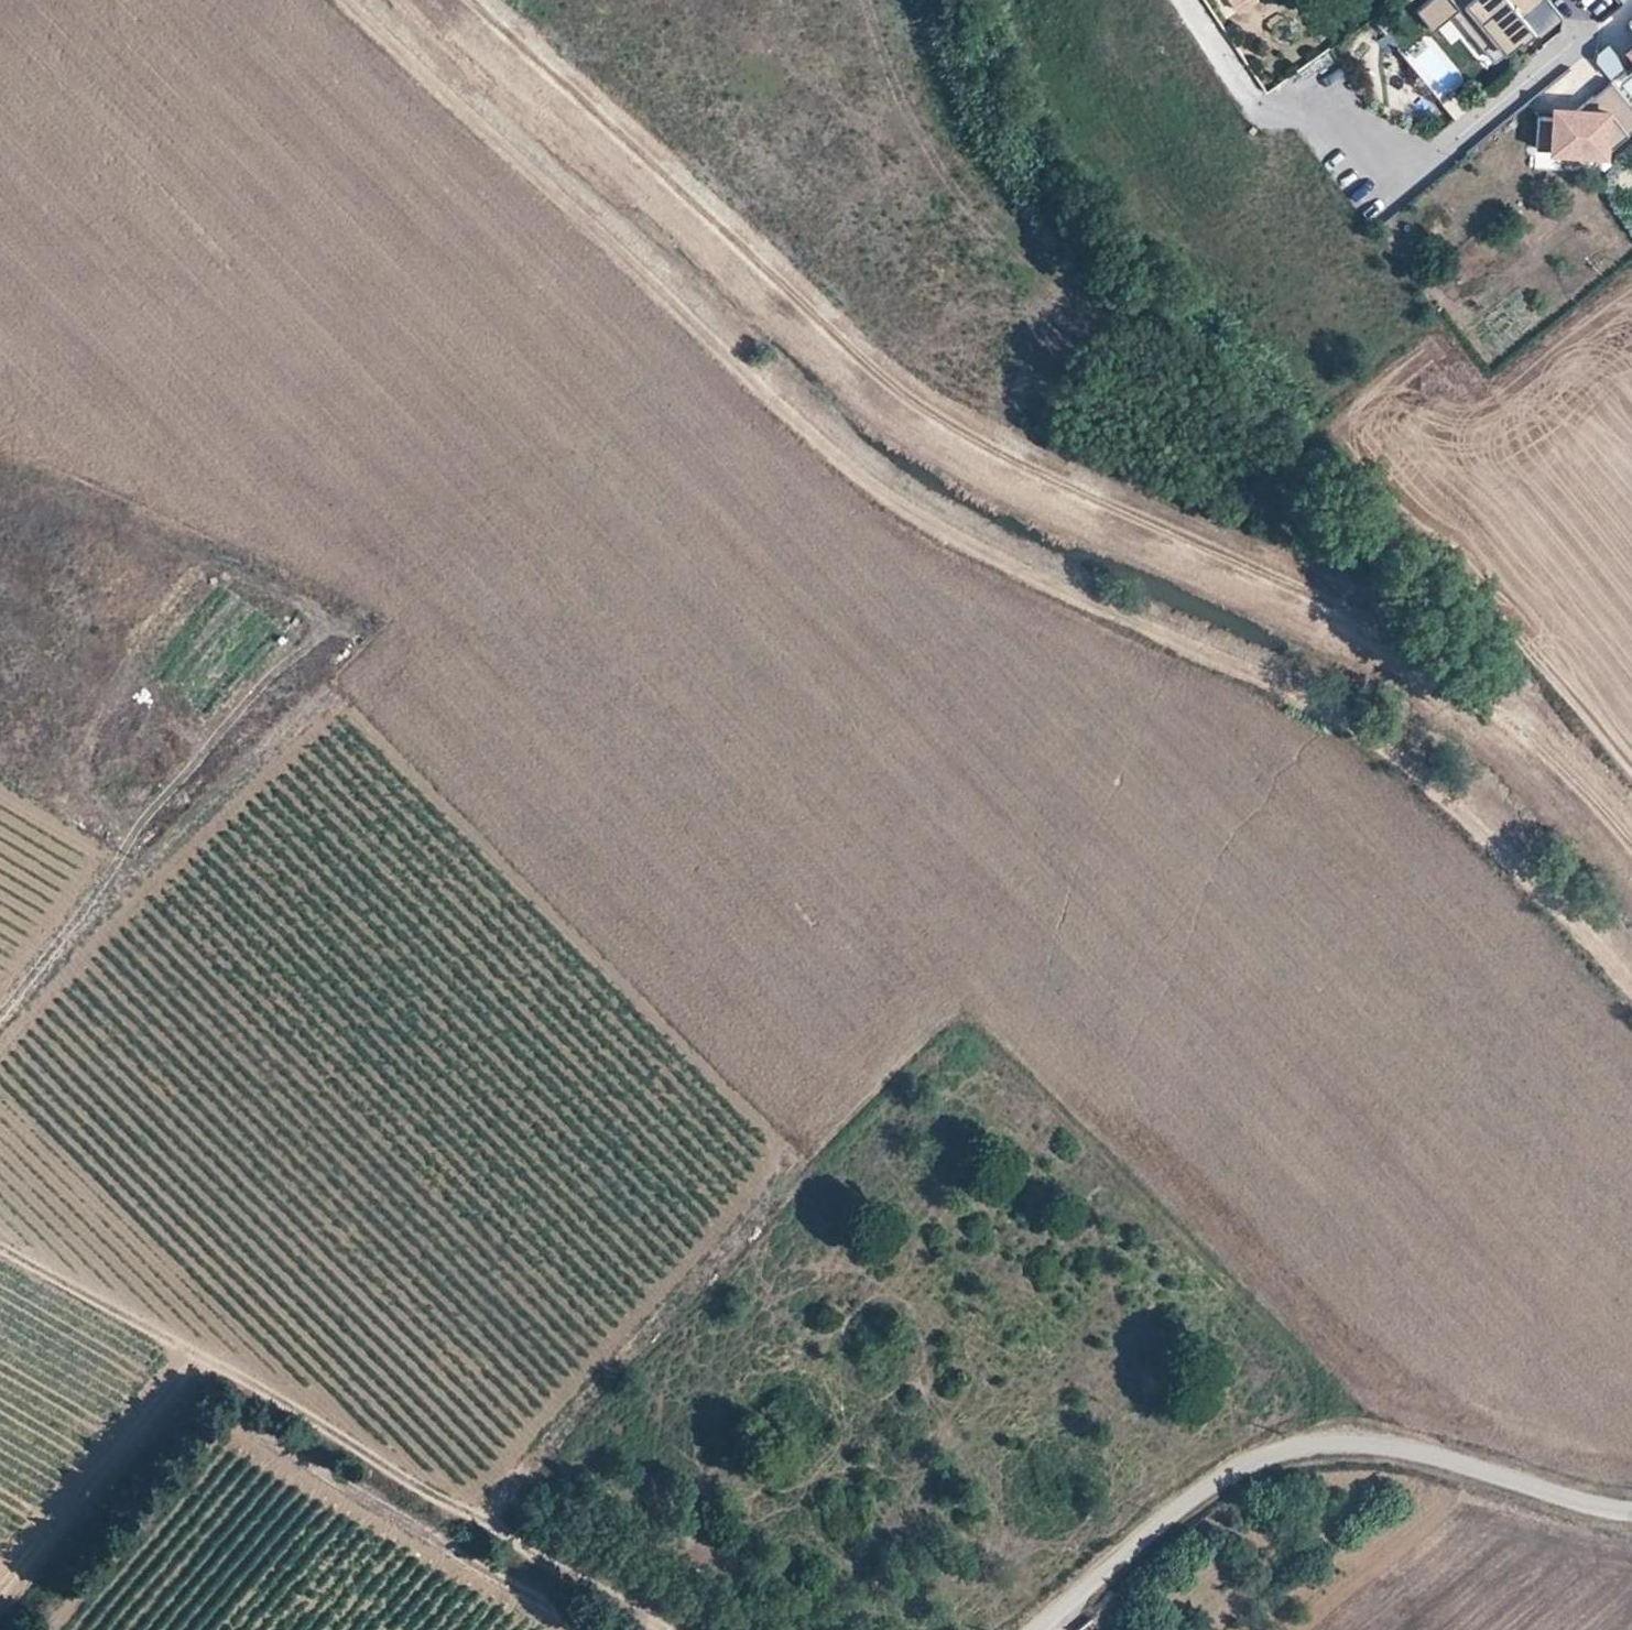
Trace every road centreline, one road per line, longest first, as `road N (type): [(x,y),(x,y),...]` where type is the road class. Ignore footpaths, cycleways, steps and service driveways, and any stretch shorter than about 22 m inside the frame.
road 1 (unclassified): [(1631,1515),(1385,1448),(1322,1446),(1261,1462),(1192,1495),(1033,1629)]

